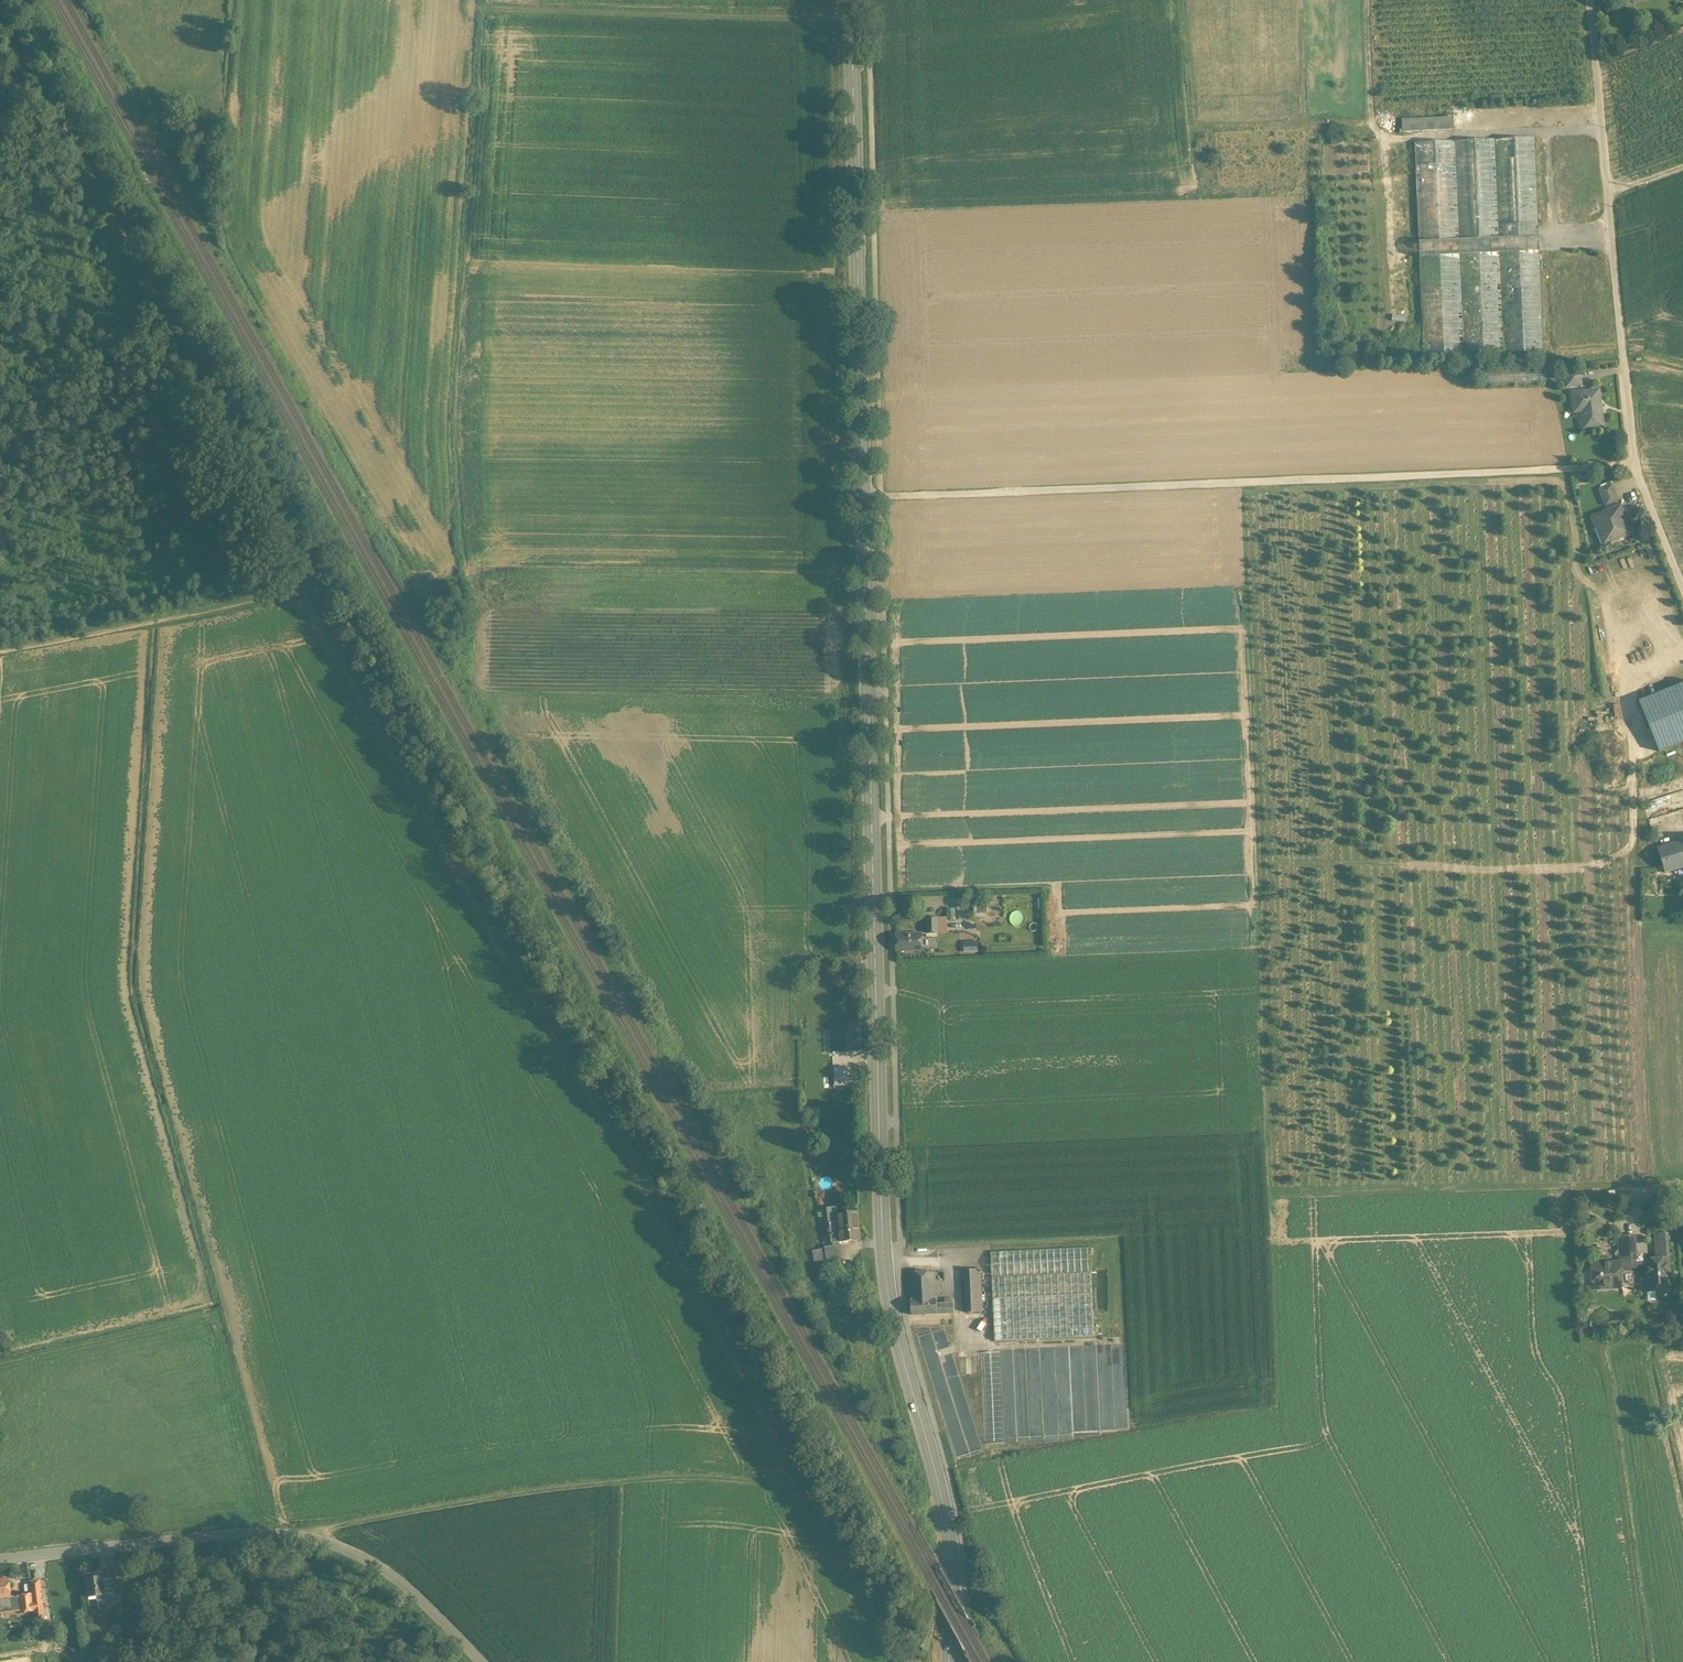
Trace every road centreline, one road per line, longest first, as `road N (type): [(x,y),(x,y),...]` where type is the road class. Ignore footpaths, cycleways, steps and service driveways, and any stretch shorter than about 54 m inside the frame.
road 1 (secondary): [(852,0),(883,1249),(896,1332),(950,1540),(949,1661)]
road 2 (track): [(30,76),(544,1018),(802,1471)]
road 3 (track): [(1634,467),(864,497)]
road 4 (track): [(1682,591),(1634,467),(1590,0)]
road 5 (unclassified): [(0,1557),(245,1534),(325,1535),(356,1549),(484,1661)]
road 6 (track): [(325,1535),(407,1514),(686,1476),(790,1486),(802,1471)]
road 7 (track): [(852,17),(478,8)]
road 8 (track): [(0,649),(305,594),(320,600)]

